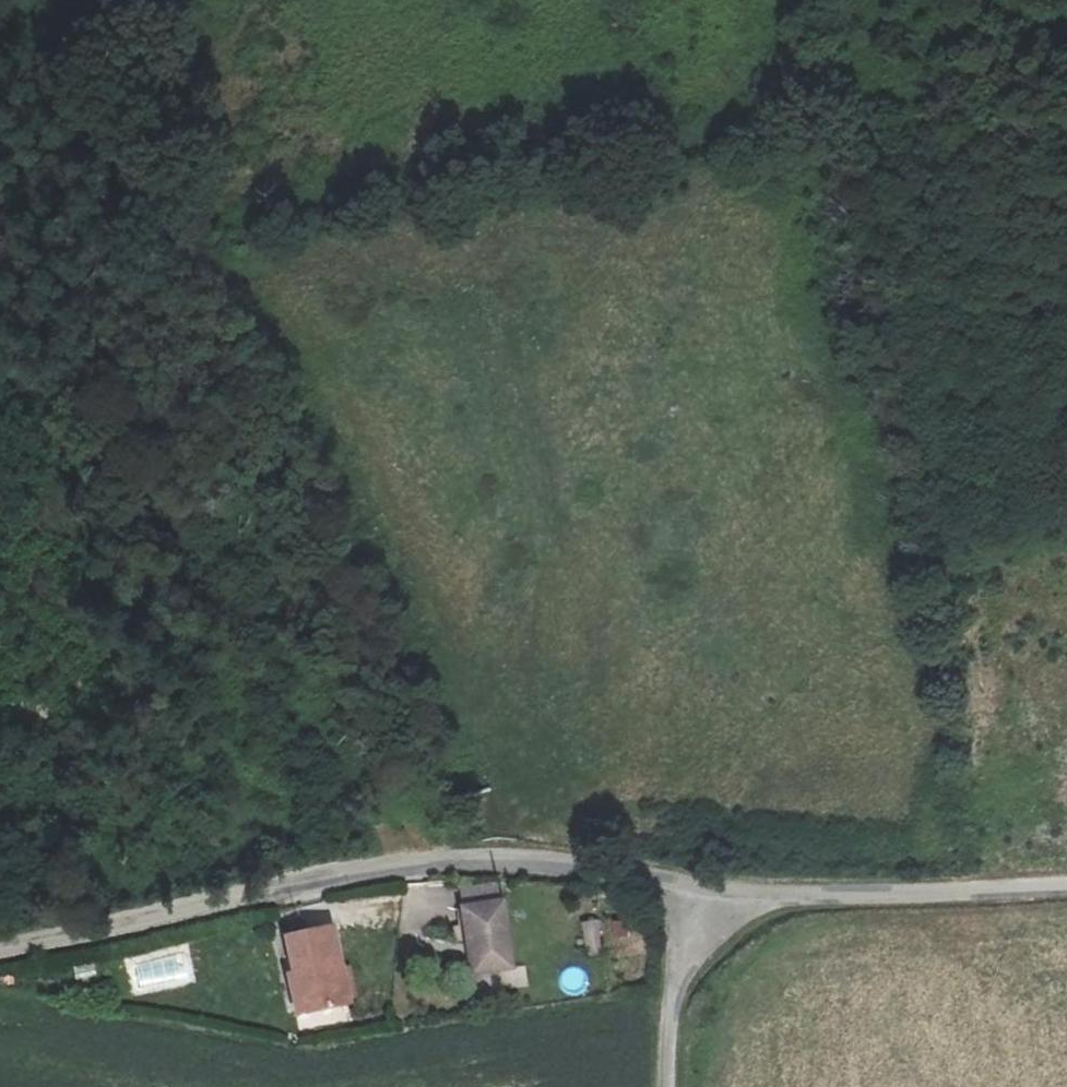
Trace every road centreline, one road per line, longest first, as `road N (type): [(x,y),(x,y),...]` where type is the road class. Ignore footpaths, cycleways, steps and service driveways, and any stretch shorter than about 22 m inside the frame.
road 1 (unclassified): [(704,913),(673,886),(462,863),(335,876),(0,953)]
road 2 (unclassified): [(1066,890),(793,899),(704,913)]
road 3 (unclassified): [(669,1086),(669,1014),(704,913)]

